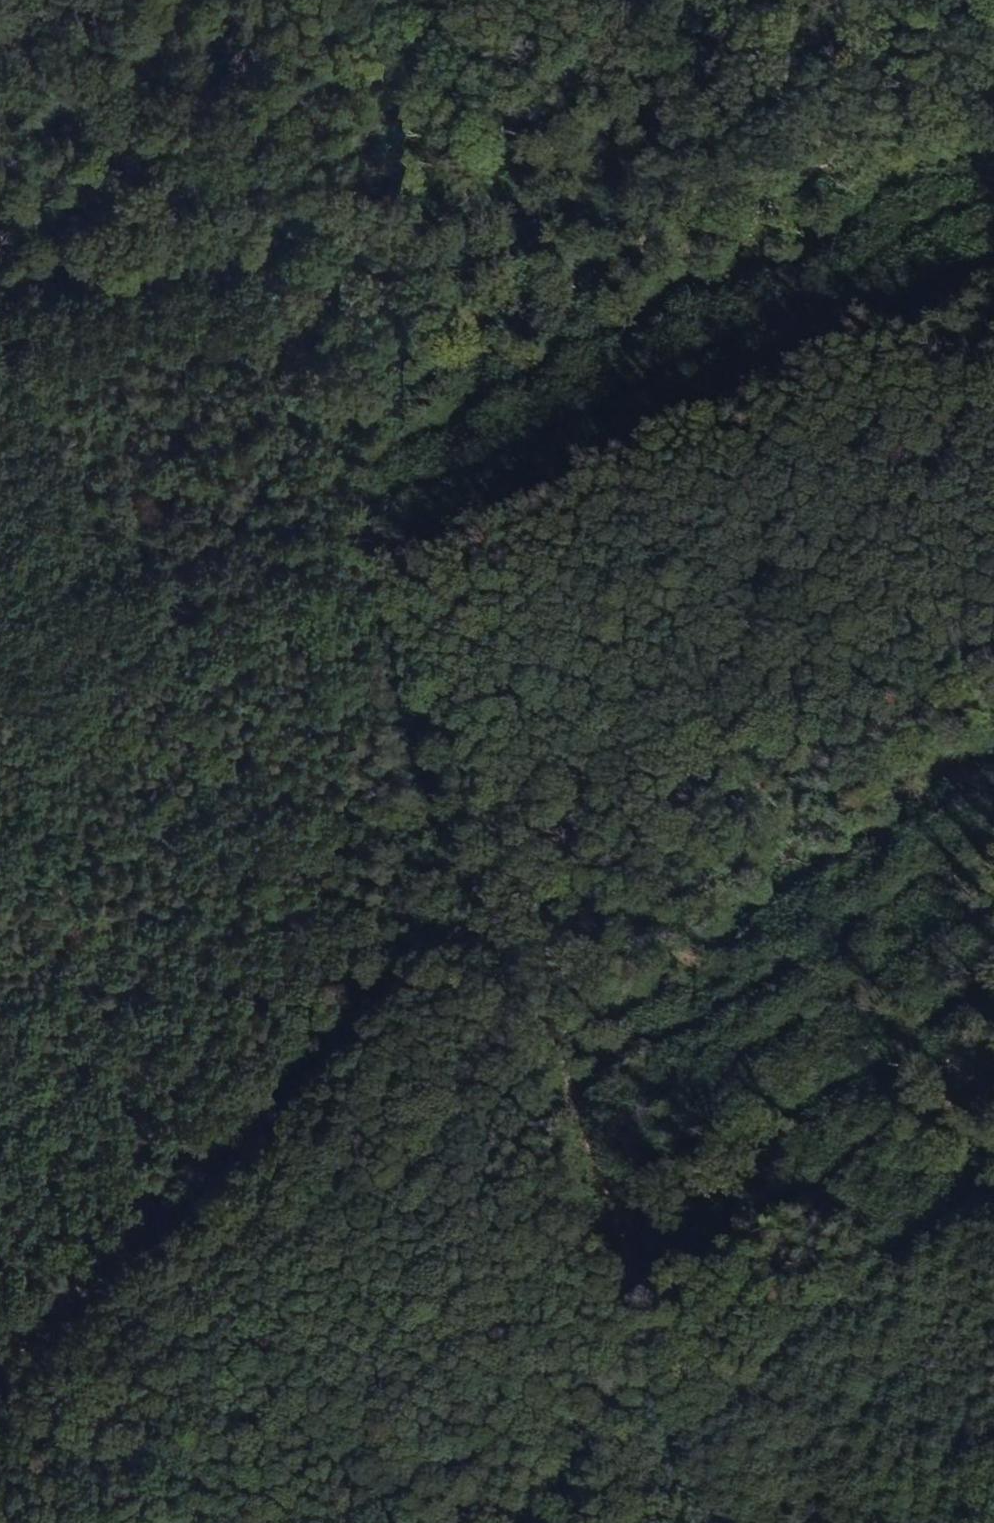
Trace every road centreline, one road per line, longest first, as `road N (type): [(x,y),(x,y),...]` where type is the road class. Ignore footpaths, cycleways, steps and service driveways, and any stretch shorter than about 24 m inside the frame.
road 1 (track): [(493,867),(0,1369)]

